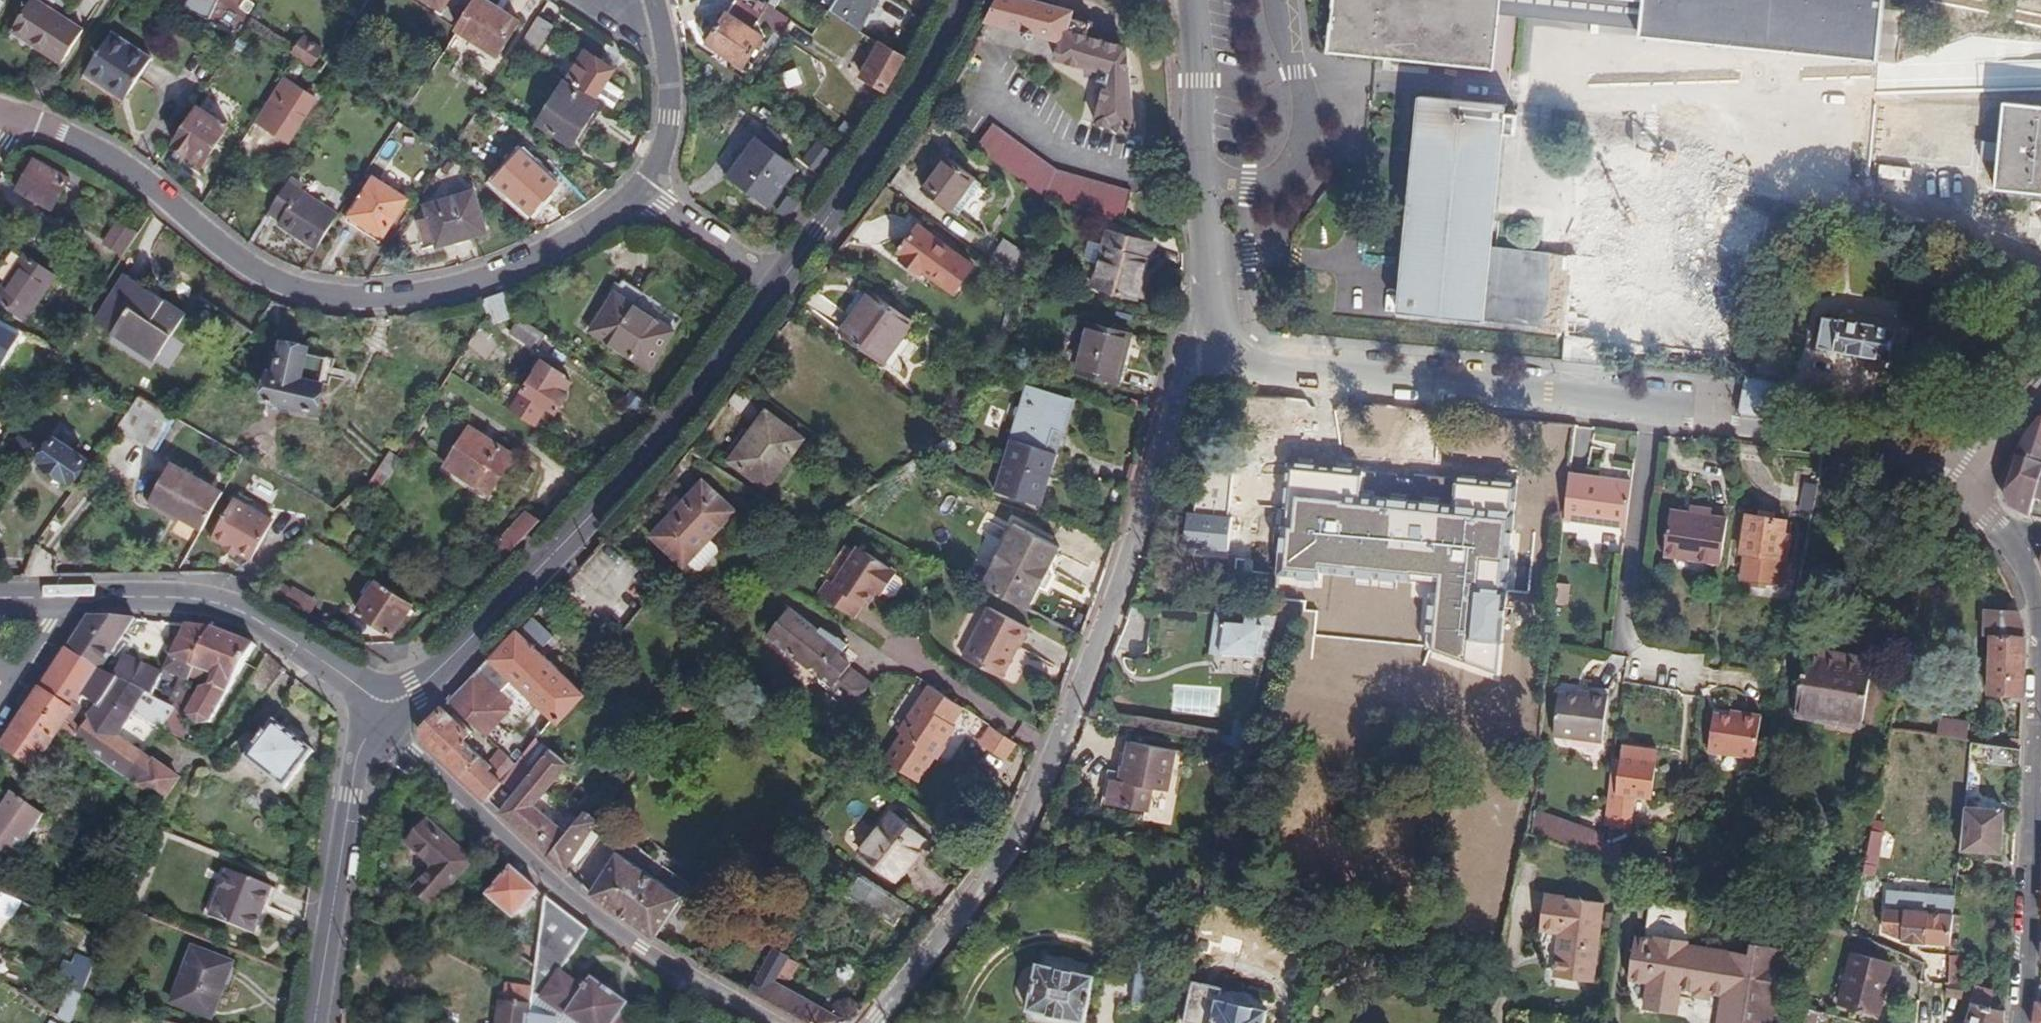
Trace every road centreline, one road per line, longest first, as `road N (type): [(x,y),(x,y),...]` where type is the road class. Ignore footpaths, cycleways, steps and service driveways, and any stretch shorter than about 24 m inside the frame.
road 1 (residential): [(1209,323),(1260,371),(1850,445),(1983,469)]
road 2 (residential): [(1209,323),(1181,372),(1114,601),(1060,748),(1008,844),(874,1022)]
road 3 (residential): [(641,192),(584,237),(487,279),(416,296),(305,293),(266,278),(140,178),(17,115)]
road 4 (secondary): [(778,287),(643,458),(452,661),(391,711)]
road 5 (residential): [(376,727),(545,874),(762,1022)]
road 6 (secondary): [(391,711),(230,608),(199,600),(76,598)]
road 7 (secondary): [(969,0),(778,287)]
road 8 (residential): [(1192,0),(1209,323)]
road 9 (residential): [(376,727),(352,797),(314,1022)]
road 10 (residential): [(2040,767),(2033,933),(2020,1022)]
road 11 (residential): [(778,287),(641,192)]
road 12 (residential): [(664,38),(668,116),(656,174),(641,192)]
road 13 (residential): [(0,699),(76,598)]

